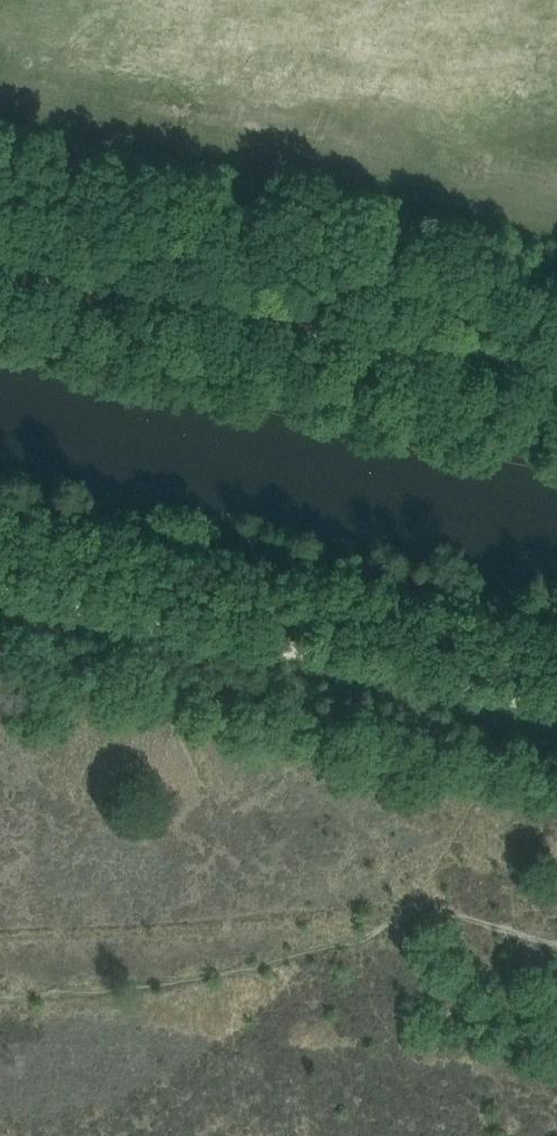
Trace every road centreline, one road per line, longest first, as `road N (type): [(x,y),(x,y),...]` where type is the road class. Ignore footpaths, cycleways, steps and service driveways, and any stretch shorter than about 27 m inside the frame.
road 1 (unclassified): [(556,717),(0,602)]

